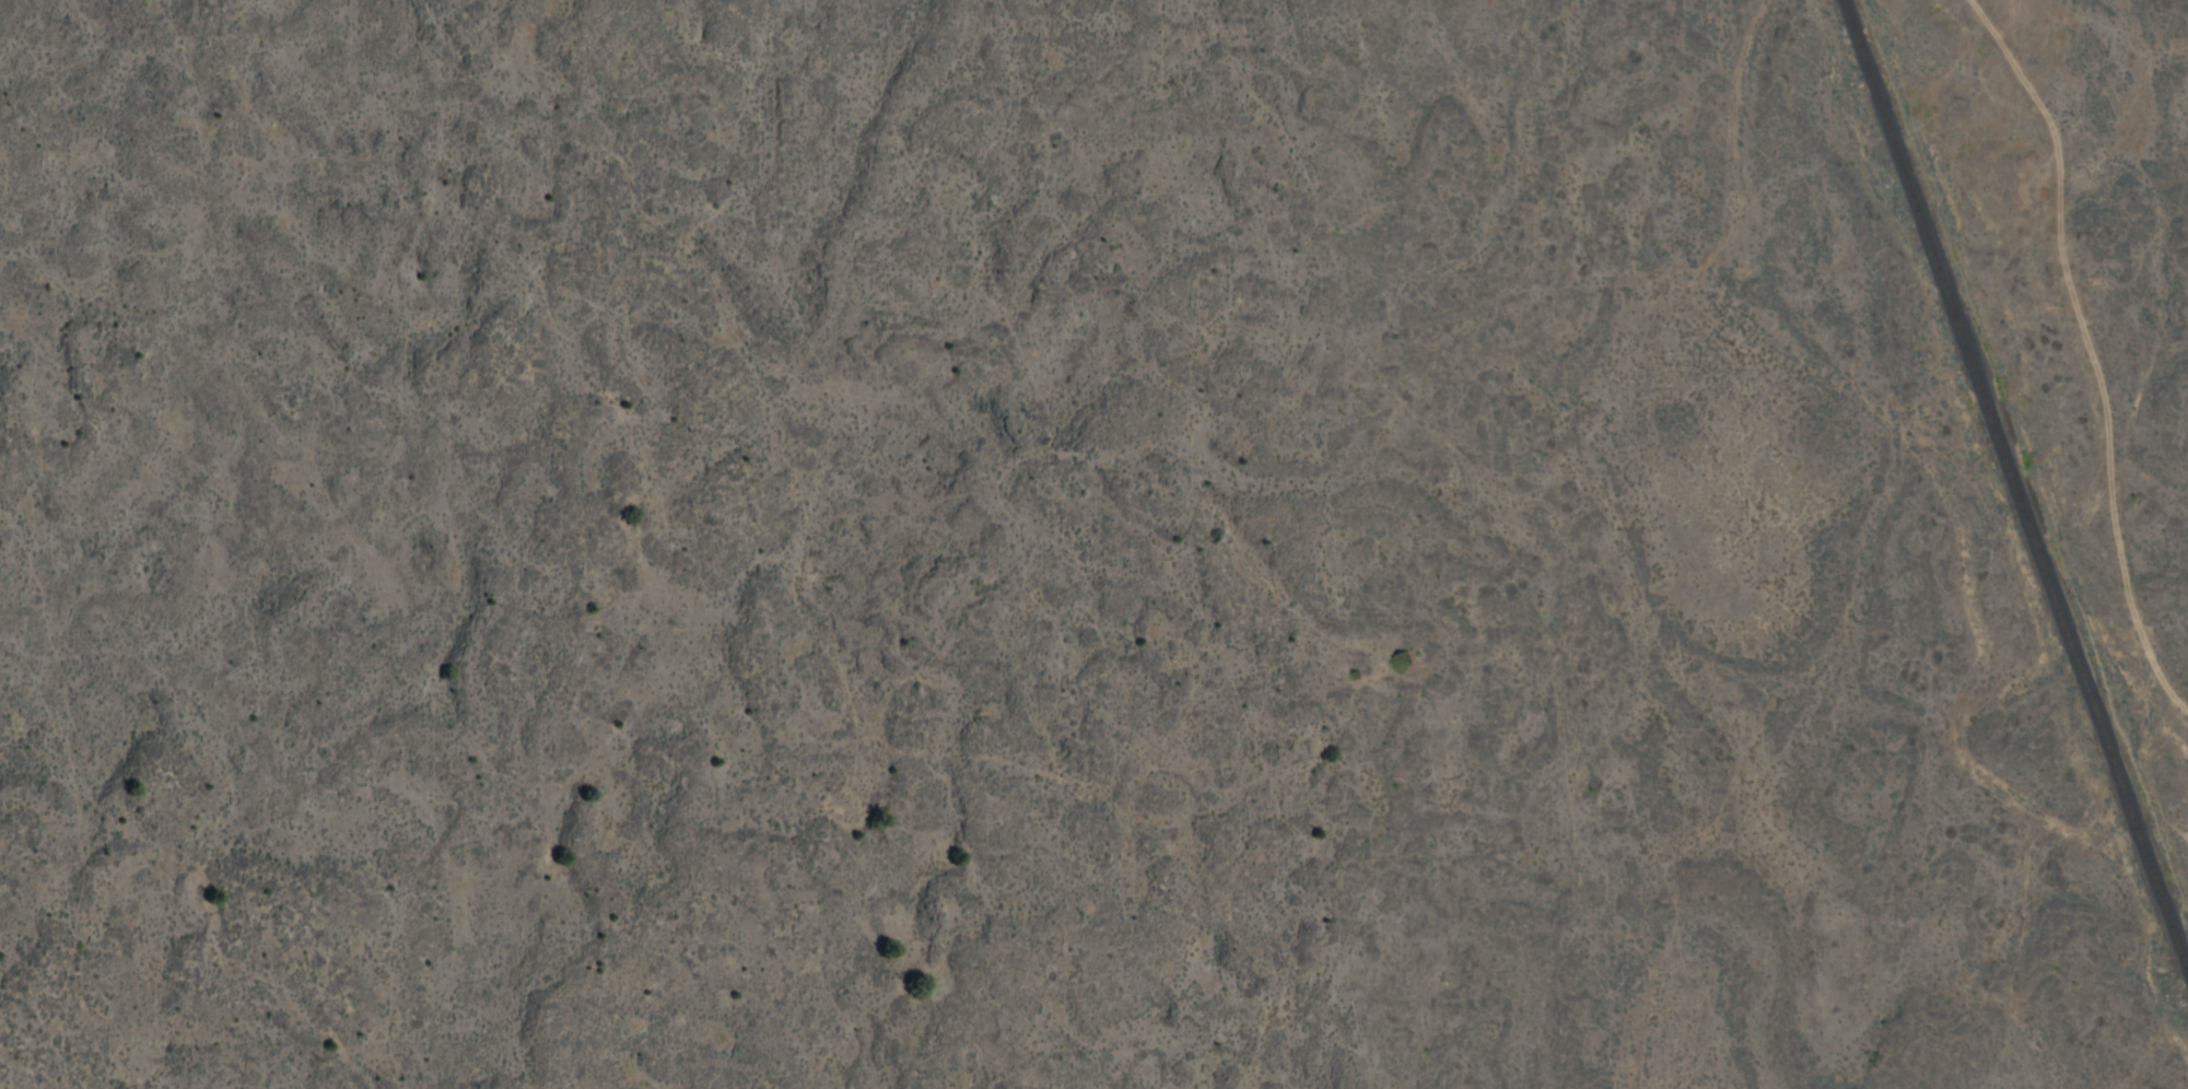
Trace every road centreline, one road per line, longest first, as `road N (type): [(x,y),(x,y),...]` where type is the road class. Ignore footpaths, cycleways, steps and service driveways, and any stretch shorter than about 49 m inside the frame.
road 1 (track): [(1978,0),(2058,131),(2062,244),(2106,409),(2129,604),(2149,657),(2187,709)]

